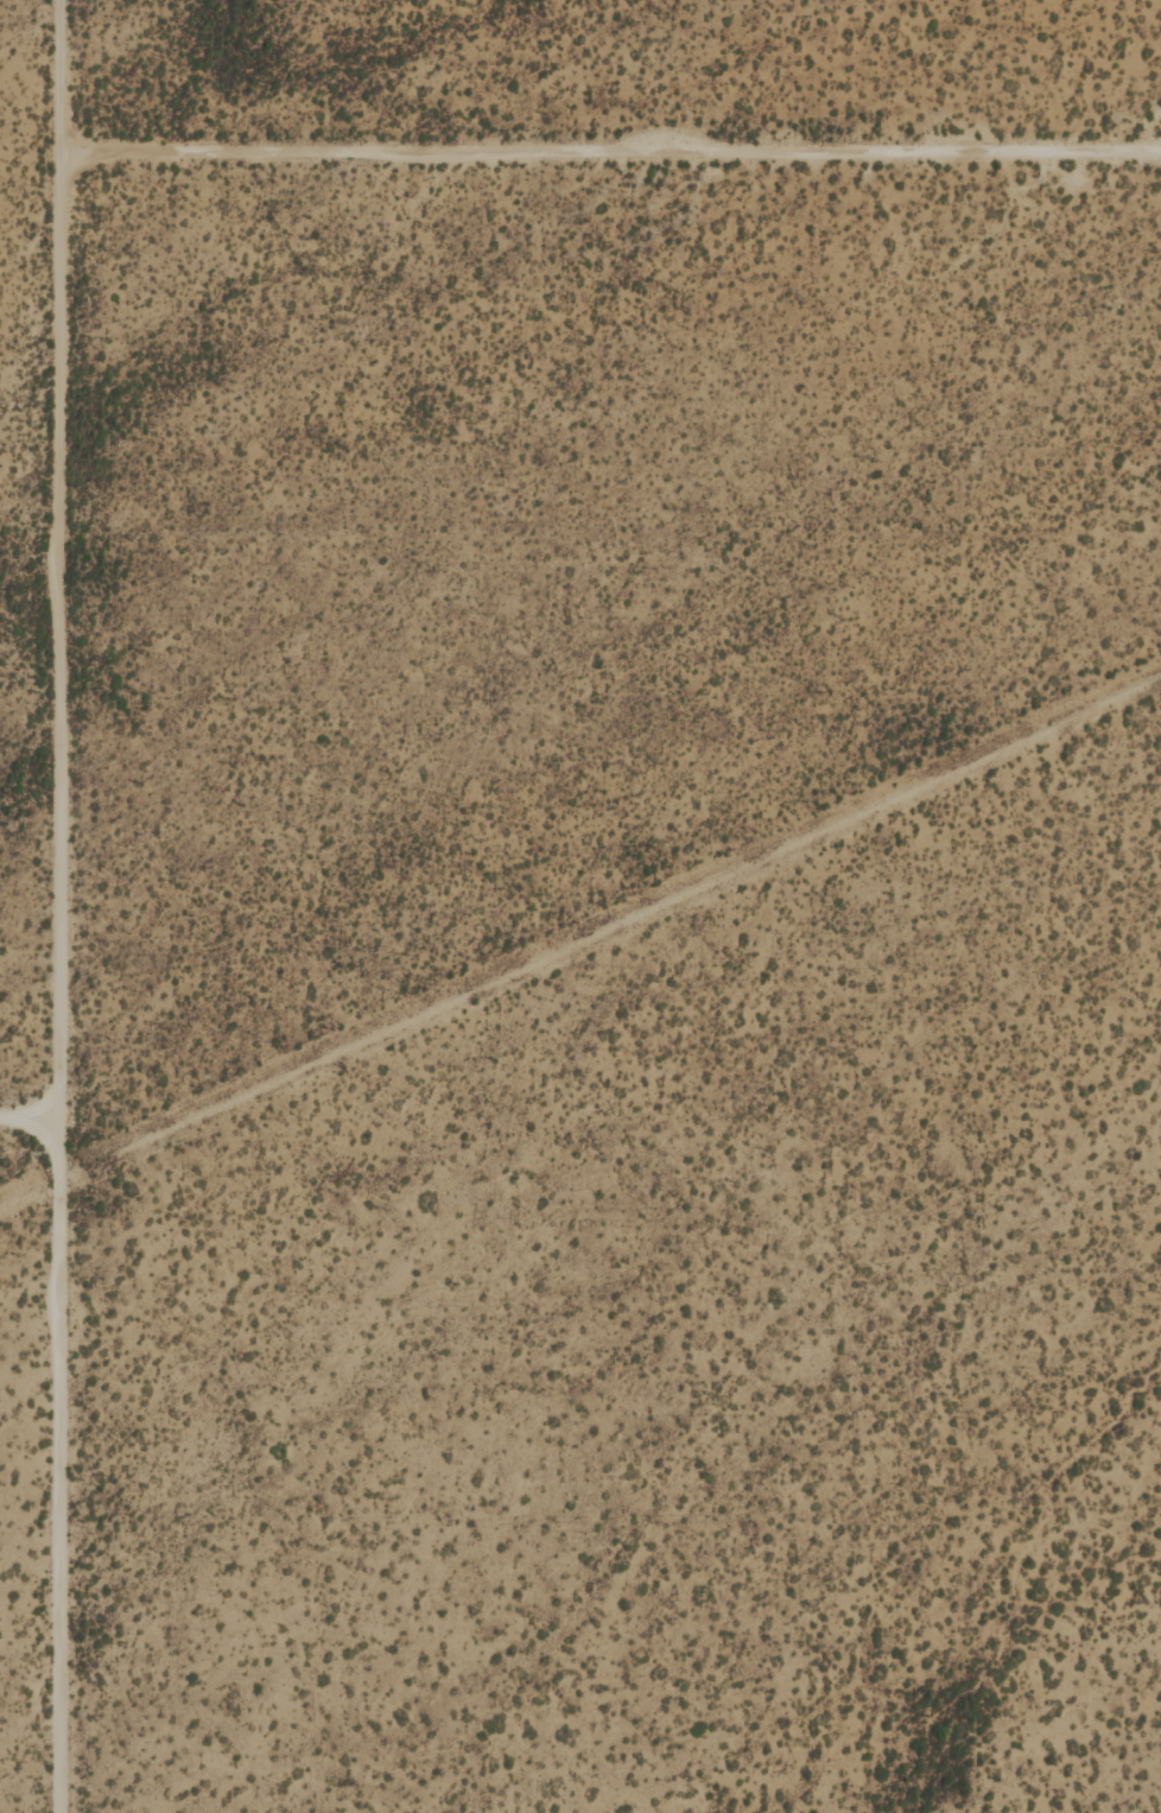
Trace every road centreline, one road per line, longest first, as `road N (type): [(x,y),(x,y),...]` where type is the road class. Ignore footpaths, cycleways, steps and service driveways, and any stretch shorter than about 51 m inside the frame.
road 1 (residential): [(61,1812),(62,0)]
road 2 (residential): [(1160,150),(62,153)]

